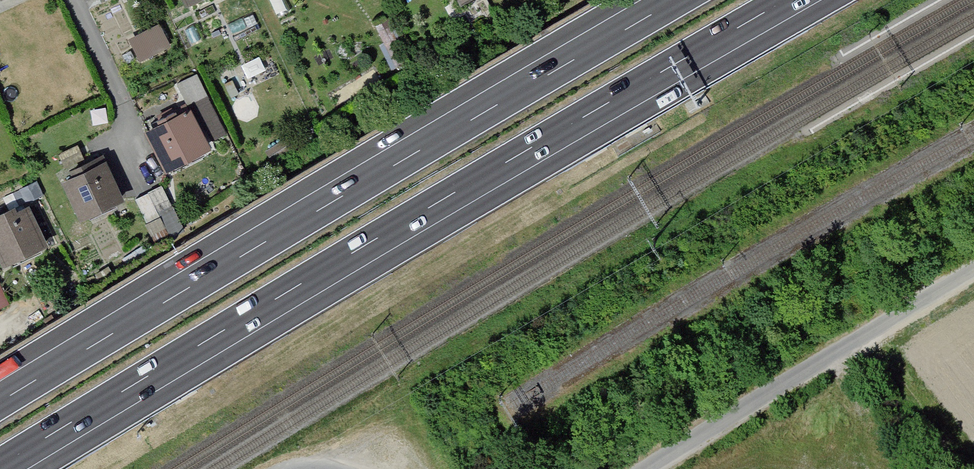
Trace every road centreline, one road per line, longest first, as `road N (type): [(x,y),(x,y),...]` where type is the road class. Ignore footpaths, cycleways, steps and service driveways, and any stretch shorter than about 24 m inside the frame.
road 1 (motorway): [(0,467),(788,0)]
road 2 (motorway): [(677,0),(0,401)]
road 3 (unclassified): [(973,270),(652,468)]

